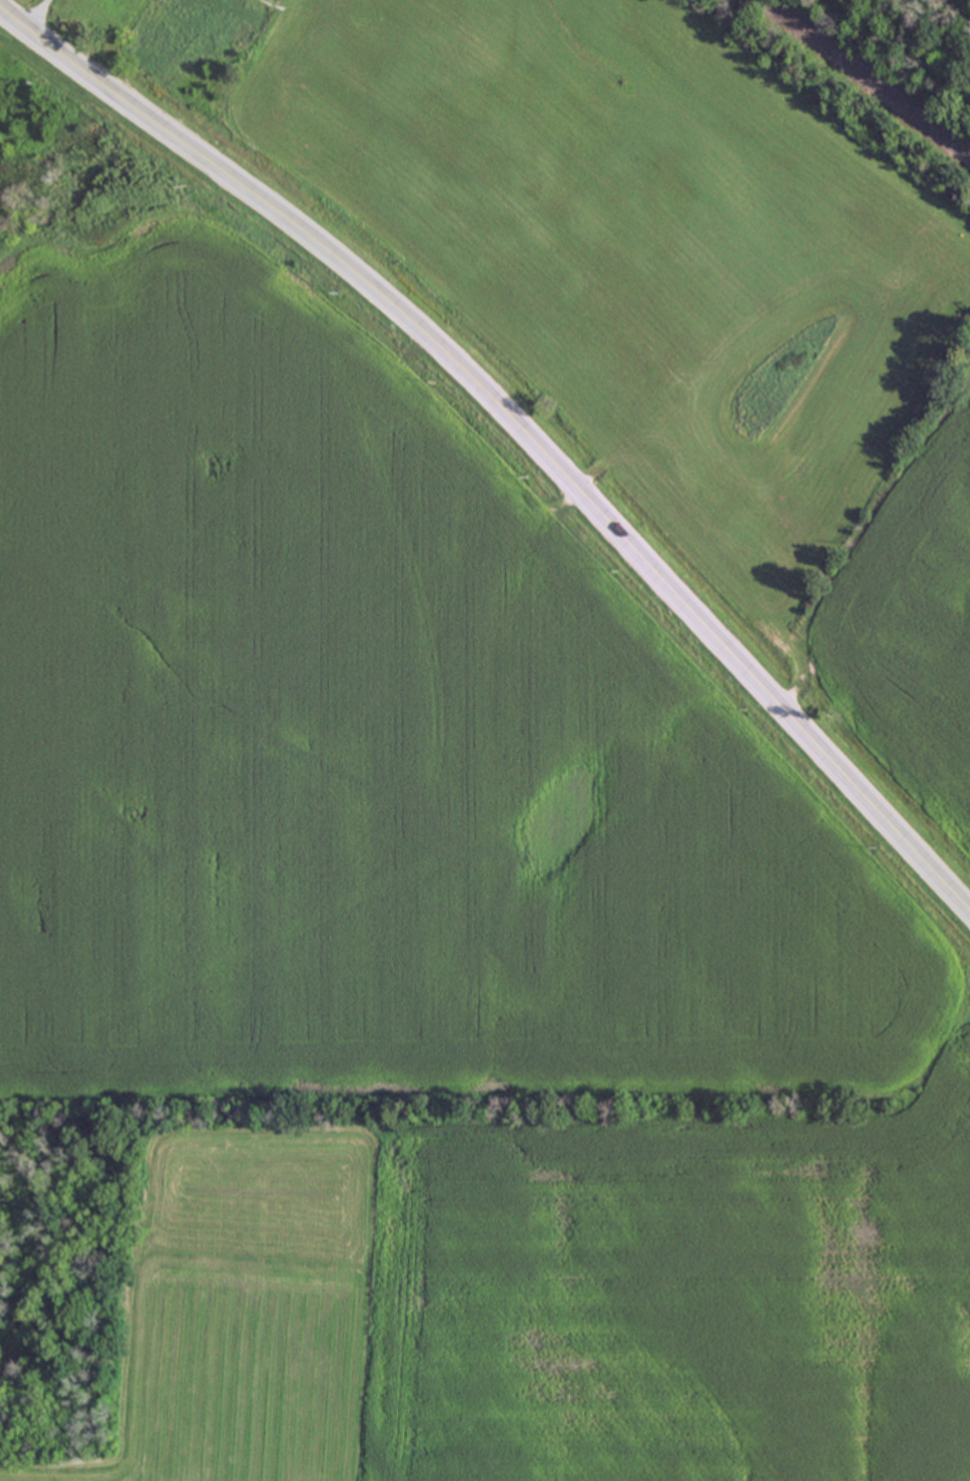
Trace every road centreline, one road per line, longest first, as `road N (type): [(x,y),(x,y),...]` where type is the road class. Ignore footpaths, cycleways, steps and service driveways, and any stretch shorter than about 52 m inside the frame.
road 1 (secondary): [(969,909),(429,339),(0,6)]

